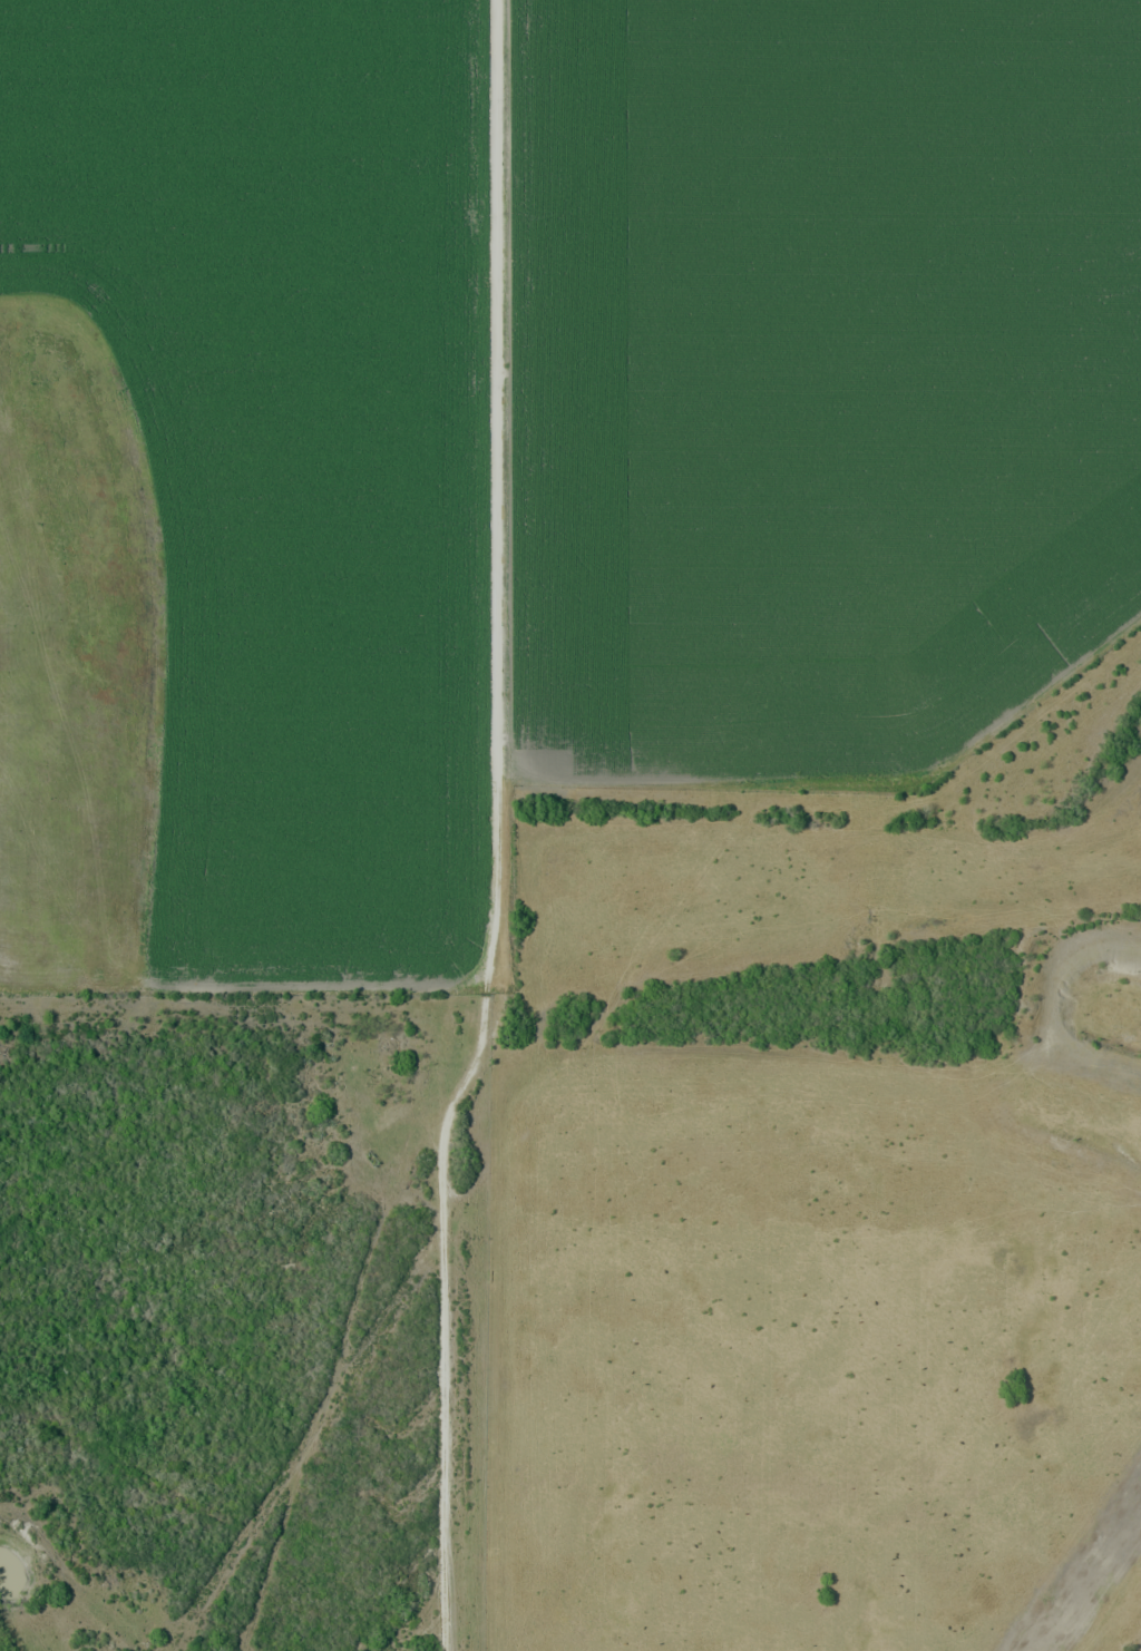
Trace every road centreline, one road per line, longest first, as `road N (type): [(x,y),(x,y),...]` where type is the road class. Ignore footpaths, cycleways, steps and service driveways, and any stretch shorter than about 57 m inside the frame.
road 1 (residential): [(497,995),(495,0)]
road 2 (residential): [(450,1650),(443,1125),(482,1067),(497,995)]

